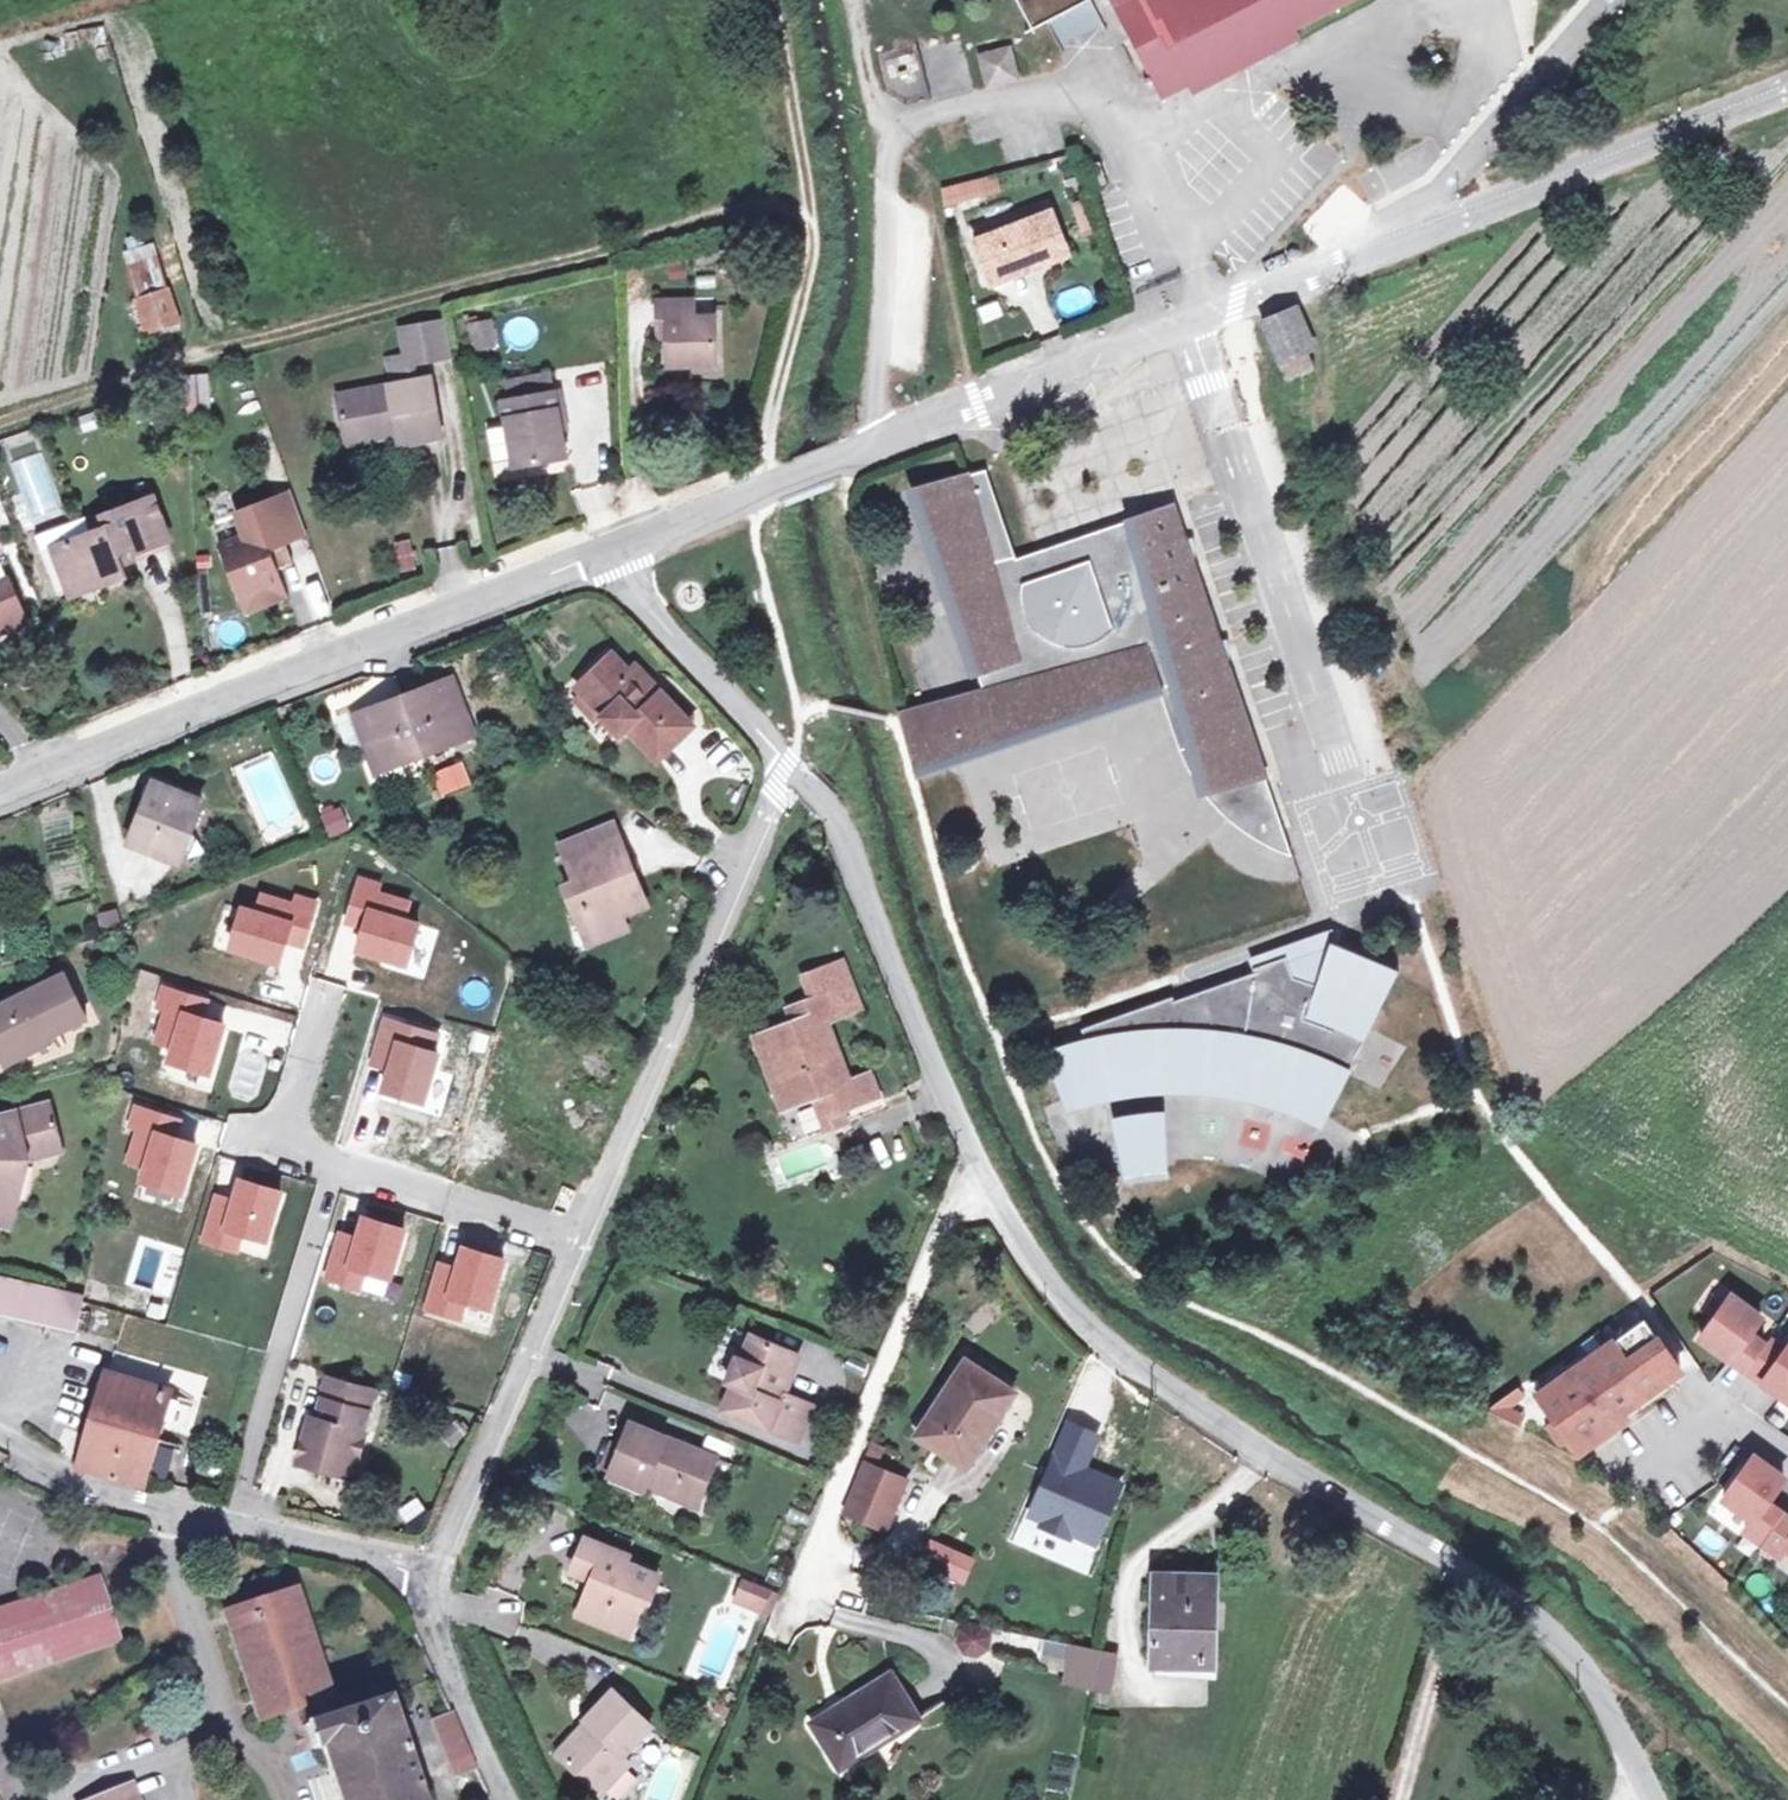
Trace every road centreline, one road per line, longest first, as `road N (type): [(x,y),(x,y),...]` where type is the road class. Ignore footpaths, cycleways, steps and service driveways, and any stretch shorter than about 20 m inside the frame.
road 1 (residential): [(810,790),(825,805),(977,1162),(1024,1253),(1069,1313),(1132,1371),(1452,1564),(1576,1660),(1649,1799)]
road 2 (residential): [(430,1608),(789,772)]
road 3 (unclassified): [(1195,315),(1198,270),(1132,125),(1108,96),(1073,90),(1005,98),(918,120),(894,148),(885,199),(874,423),(885,441)]
road 4 (unclassified): [(0,798),(603,552)]
road 5 (unclassified): [(1195,315),(1402,249),(1787,98)]
road 6 (residential): [(1195,315),(1194,342),(1359,831)]
road 7 (residential): [(0,1444),(64,1478),(381,1558),(414,1577),(430,1608)]
road 8 (unclassified): [(885,441),(1195,315)]
road 9 (unclassified): [(603,552),(885,441)]
road 10 (residential): [(789,772),(603,552)]
road 11 (residential): [(430,1608),(515,1799)]

